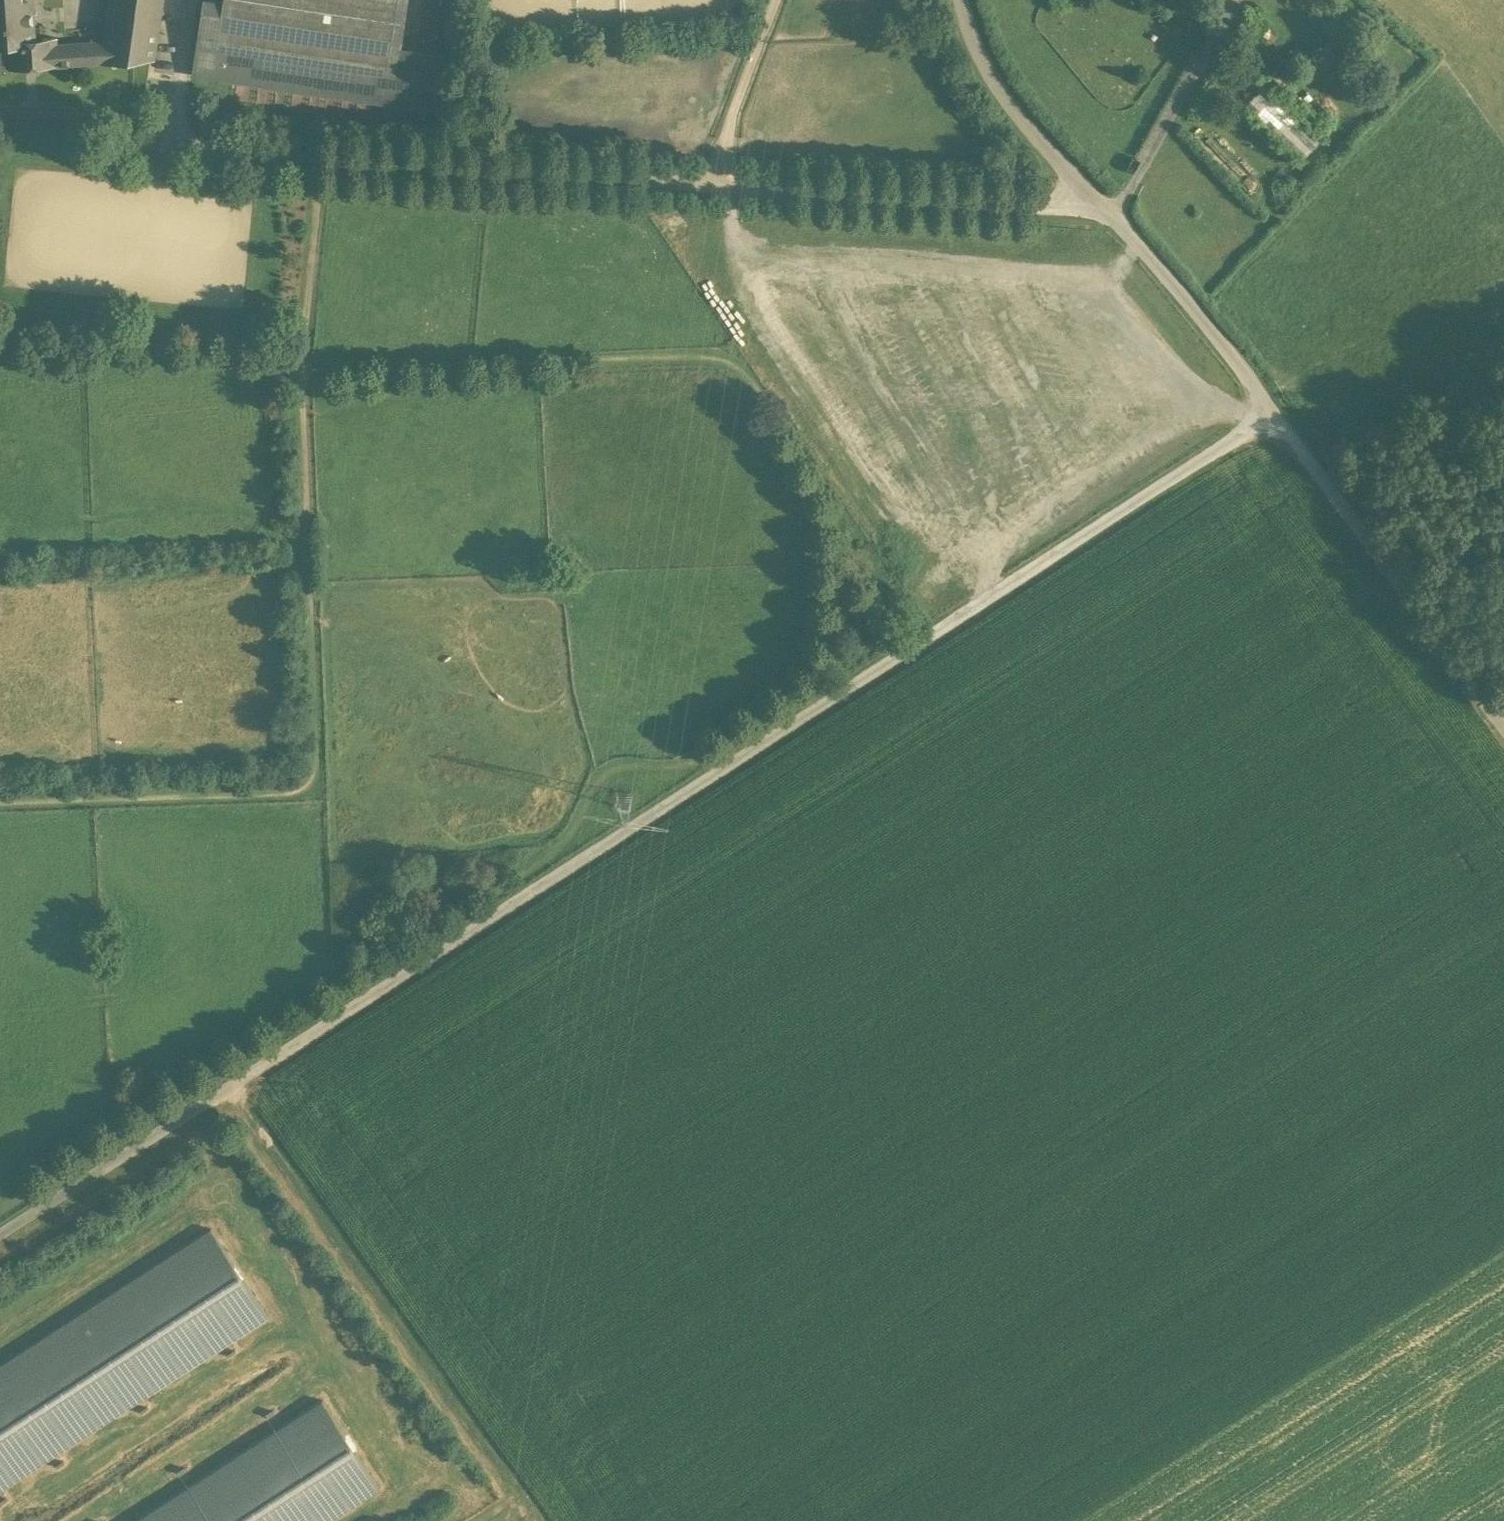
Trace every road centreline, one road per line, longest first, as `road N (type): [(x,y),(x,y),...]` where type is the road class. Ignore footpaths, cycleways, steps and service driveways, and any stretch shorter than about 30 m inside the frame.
road 1 (track): [(316,373),(732,349),(823,479),(834,512),(831,644),(806,696),(699,765),(628,765),(592,780),(543,866),(0,1218)]
road 2 (track): [(1281,408),(0,1236)]
road 3 (track): [(0,798),(303,790),(333,773),(316,373),(328,162),(165,143),(189,0)]
road 4 (unclassified): [(958,0),(977,51),(1068,174),(1281,408),(1503,727)]
road 5 (track): [(540,1520),(232,1086)]

